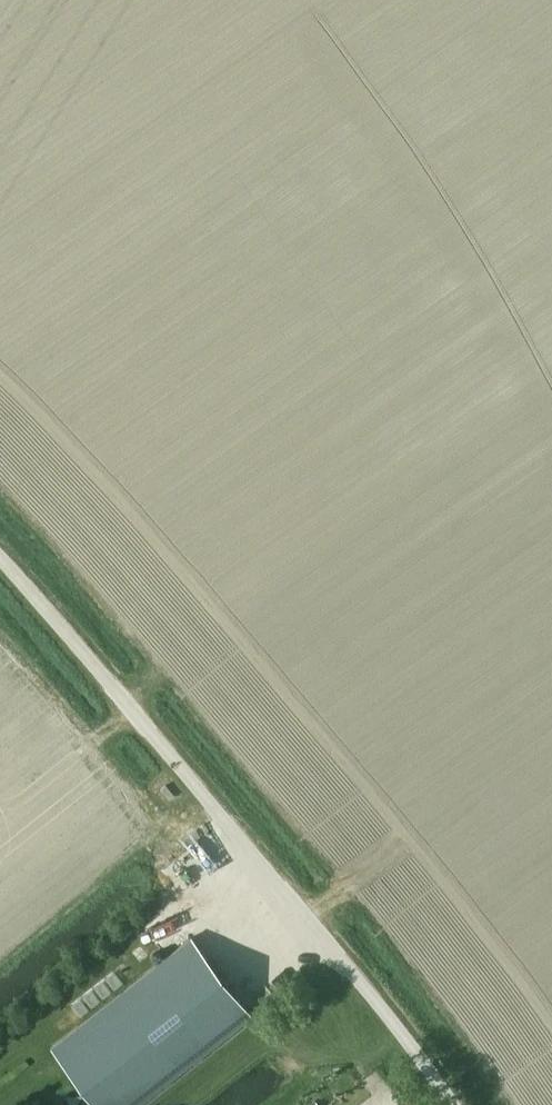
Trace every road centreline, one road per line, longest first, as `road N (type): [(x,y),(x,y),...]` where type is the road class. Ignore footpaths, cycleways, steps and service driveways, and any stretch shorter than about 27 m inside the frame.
road 1 (unclassified): [(452,1104),(411,1046),(0,559)]

